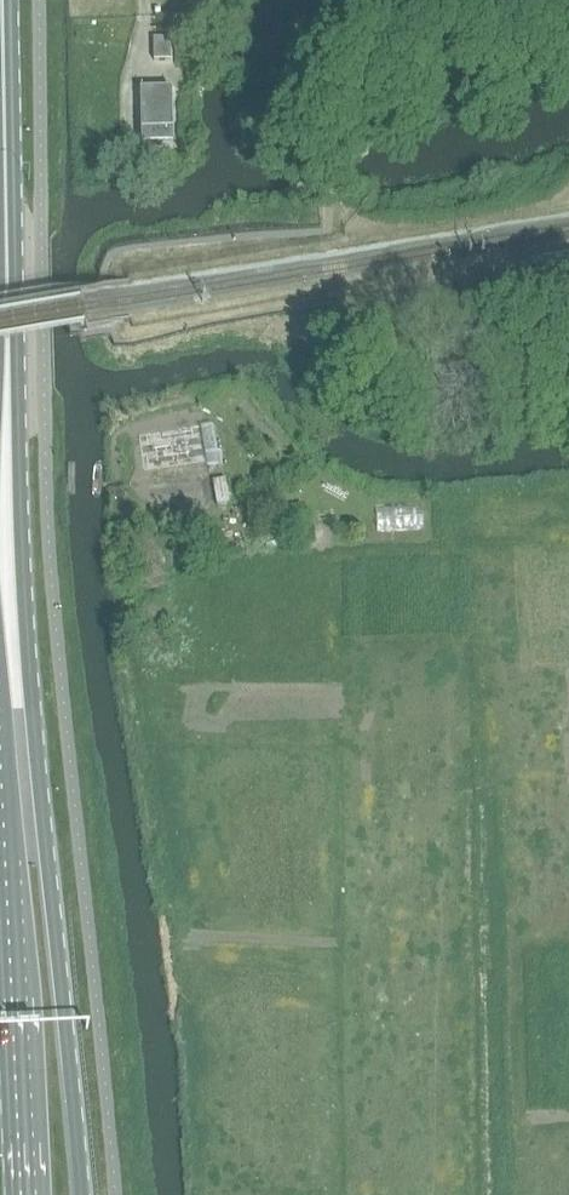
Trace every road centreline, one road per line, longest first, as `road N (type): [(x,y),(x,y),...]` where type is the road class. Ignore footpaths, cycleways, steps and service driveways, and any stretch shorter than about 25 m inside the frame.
road 1 (secondary): [(9,644),(4,0)]
road 2 (secondary): [(81,1194),(47,834),(9,644)]
road 3 (secondary): [(9,644),(28,1194)]
road 4 (unclassified): [(568,370),(412,386),(393,380),(366,346)]

